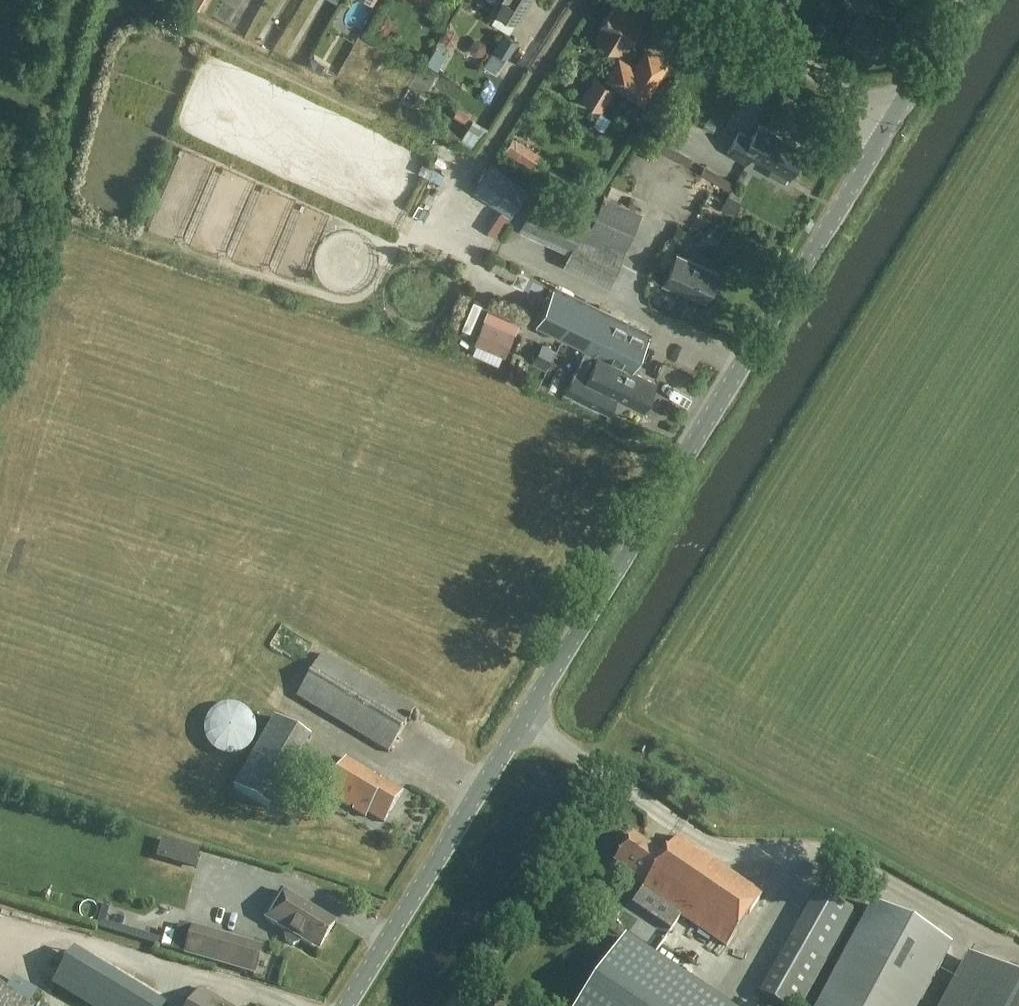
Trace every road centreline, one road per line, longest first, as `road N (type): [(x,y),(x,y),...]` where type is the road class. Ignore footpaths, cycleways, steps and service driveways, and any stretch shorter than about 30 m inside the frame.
road 1 (tertiary): [(343,1005),(891,123)]
road 2 (unclassified): [(891,123),(692,0)]
road 3 (tertiary): [(891,123),(967,0)]

